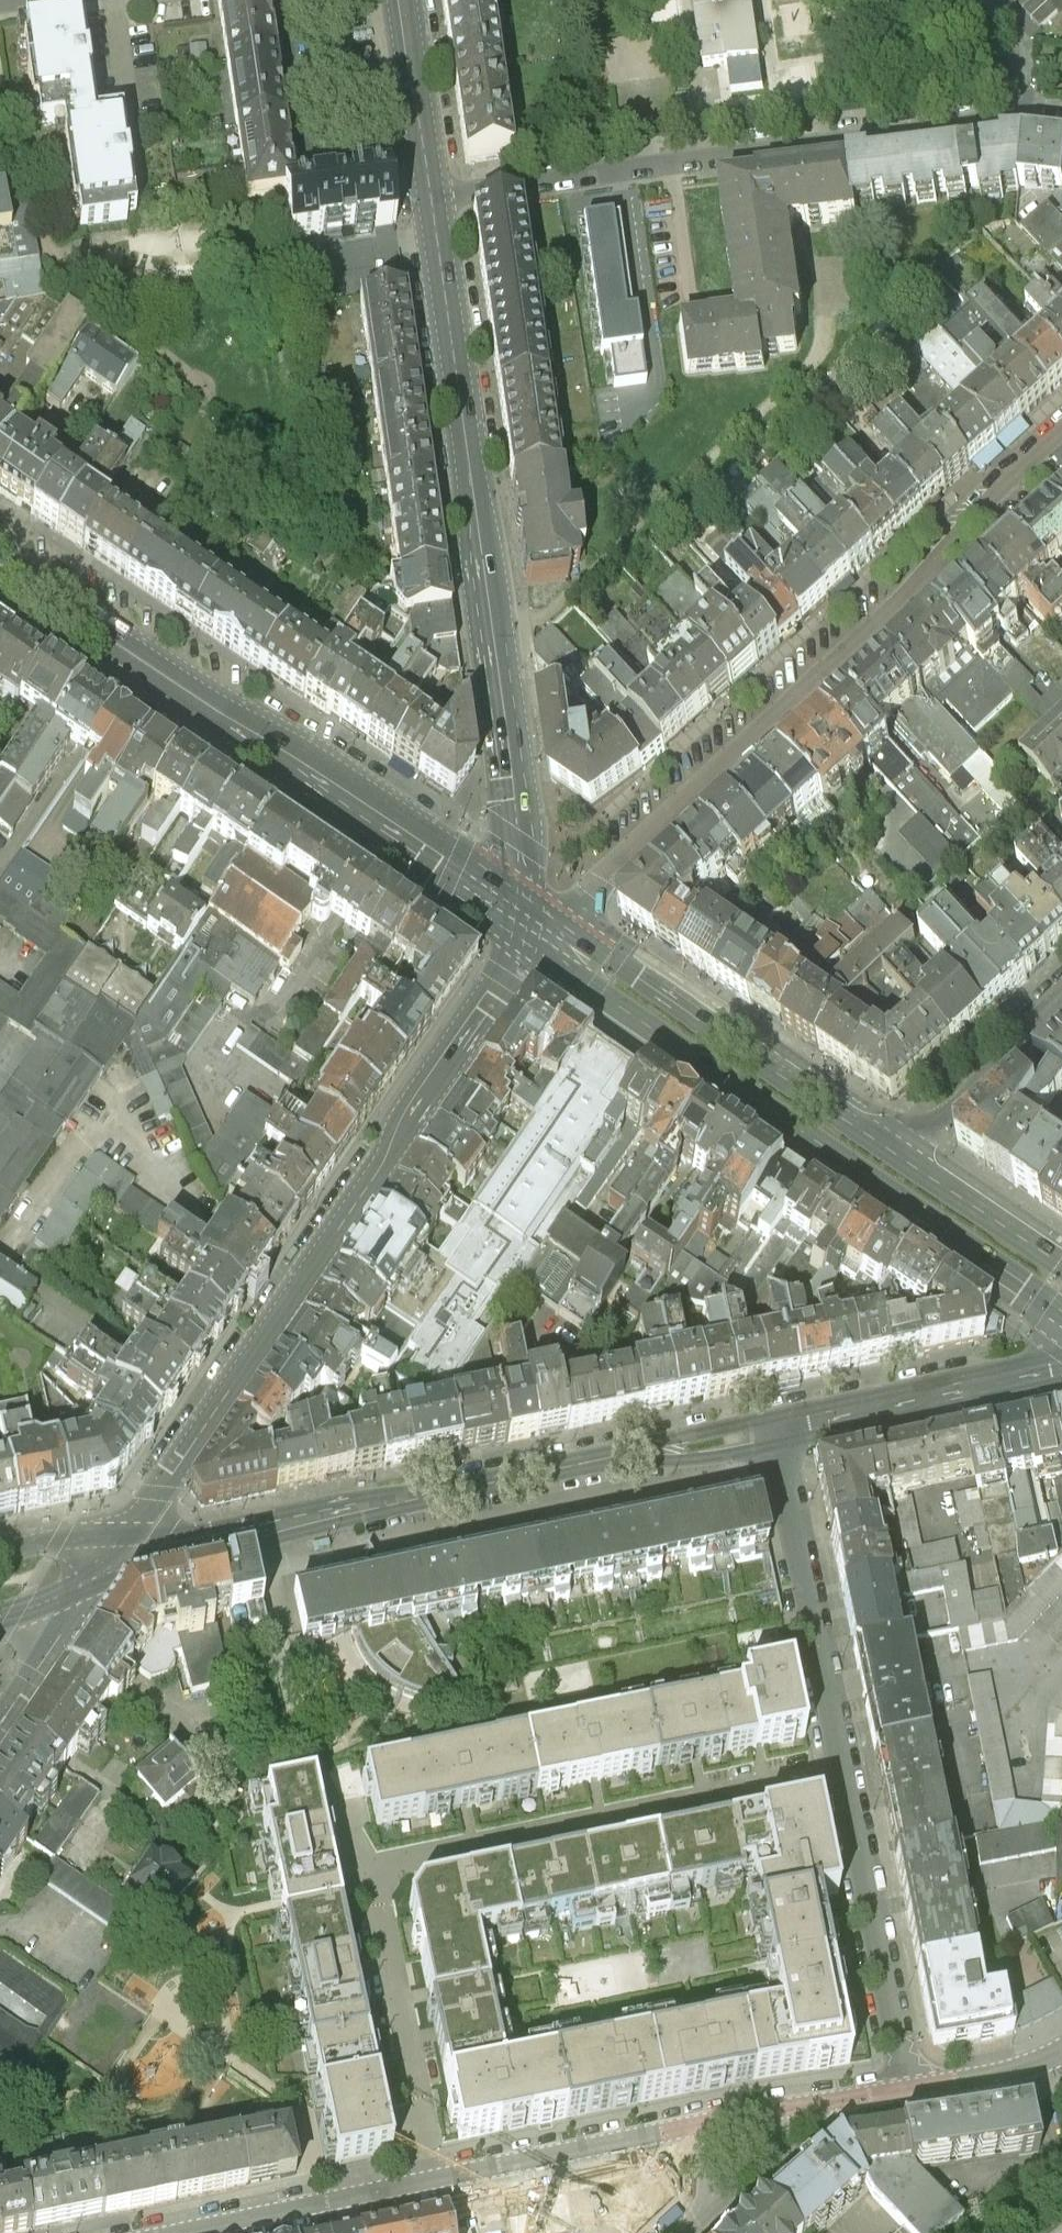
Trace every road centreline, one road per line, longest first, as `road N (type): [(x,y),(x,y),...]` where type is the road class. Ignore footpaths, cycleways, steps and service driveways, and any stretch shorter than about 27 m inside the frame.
road 1 (residential): [(435,2179),(369,1868),(855,1768)]
road 2 (tertiary): [(111,1555),(533,931)]
road 3 (tertiary): [(533,931),(432,196)]
road 4 (residential): [(533,931),(585,898),(899,604),(967,522),(1061,432)]
road 5 (tertiary): [(111,1555),(143,1558),(784,1429)]
road 6 (primary): [(533,931),(589,1000),(1061,1325)]
road 7 (primary): [(533,931),(0,565)]
road 8 (residential): [(1023,115),(432,196)]
road 9 (primary): [(899,1158),(616,962),(533,931)]
road 10 (residential): [(855,1768),(784,1429)]
road 11 (residential): [(913,2081),(855,1768)]
road 12 (tertiary): [(784,1429),(1061,1368)]
road 13 (residential): [(435,2179),(172,2232)]
road 14 (residential): [(692,2128),(435,2179)]
road 15 (residential): [(1061,1006),(899,1158)]
road 16 (residential): [(0,1721),(111,1555)]
road 17 (tertiary): [(432,196),(403,0)]
road 18 (primary): [(1061,1261),(899,1158)]
road 19 (residential): [(1061,2042),(913,2081)]
road 20 (residential): [(913,2081),(773,2111)]
road 21 (residential): [(987,0),(1027,41),(1023,115)]
road 22 (residential): [(714,2211),(782,2148),(773,2111)]
road 23 (tertiary): [(0,1619),(111,1555)]

